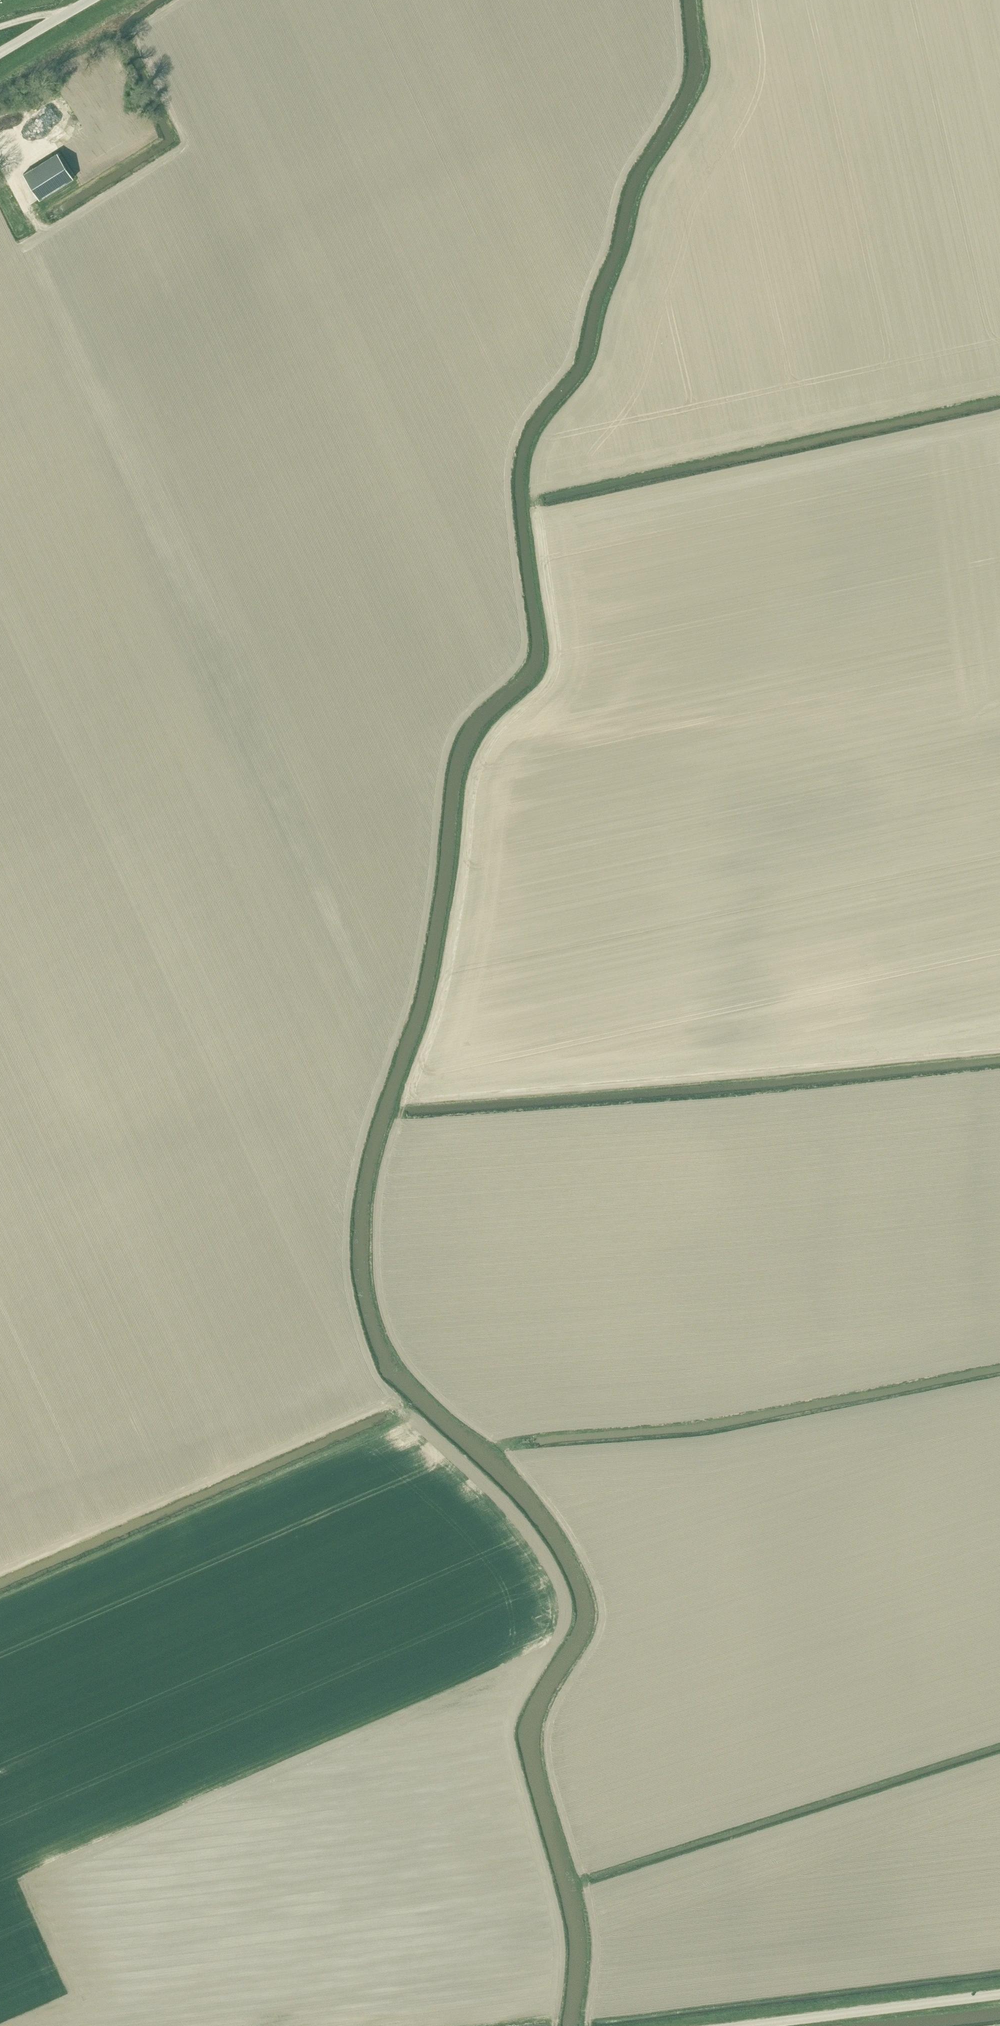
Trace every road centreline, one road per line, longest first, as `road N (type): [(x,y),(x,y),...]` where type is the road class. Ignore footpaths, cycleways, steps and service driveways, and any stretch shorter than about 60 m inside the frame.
road 1 (tertiary): [(748,2025),(999,1994)]

